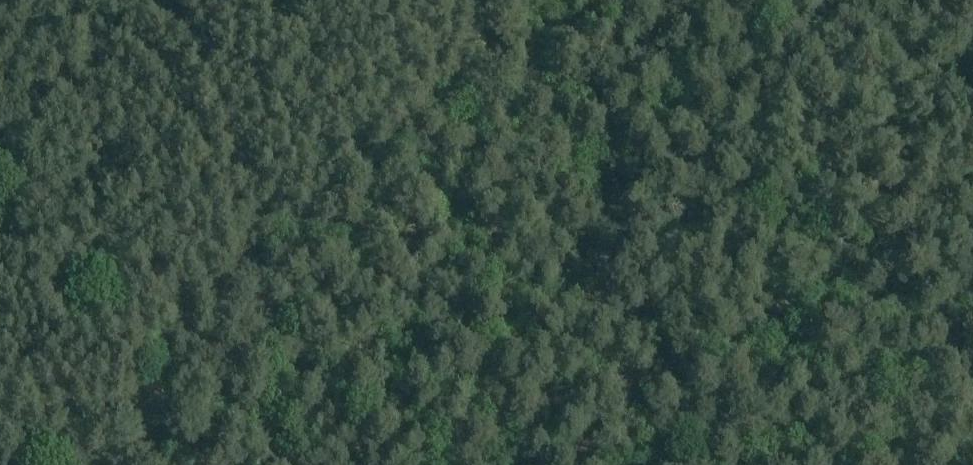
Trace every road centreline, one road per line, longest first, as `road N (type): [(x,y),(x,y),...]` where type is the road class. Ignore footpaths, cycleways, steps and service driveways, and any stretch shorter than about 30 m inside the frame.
road 1 (track): [(582,29),(466,87),(393,152),(298,269)]
road 2 (track): [(454,351),(493,263),(511,192),(575,109),(587,52),(582,29)]
road 3 (track): [(298,269),(157,400),(50,464)]

